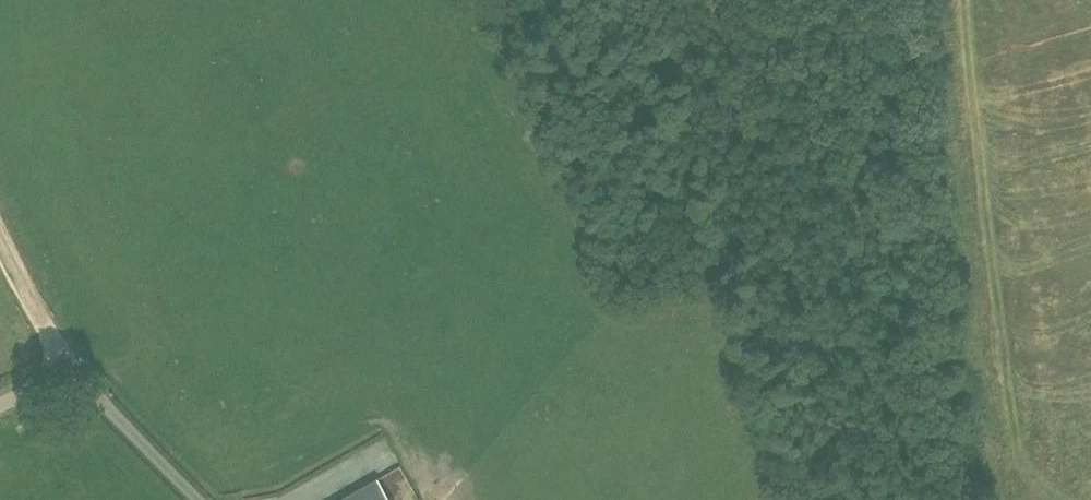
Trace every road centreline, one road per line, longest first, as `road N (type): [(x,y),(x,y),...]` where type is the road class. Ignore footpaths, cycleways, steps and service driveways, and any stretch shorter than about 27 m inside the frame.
road 1 (track): [(895,0),(926,499)]
road 2 (unclassified): [(0,402),(74,368),(202,499)]
road 3 (track): [(74,368),(0,229)]

